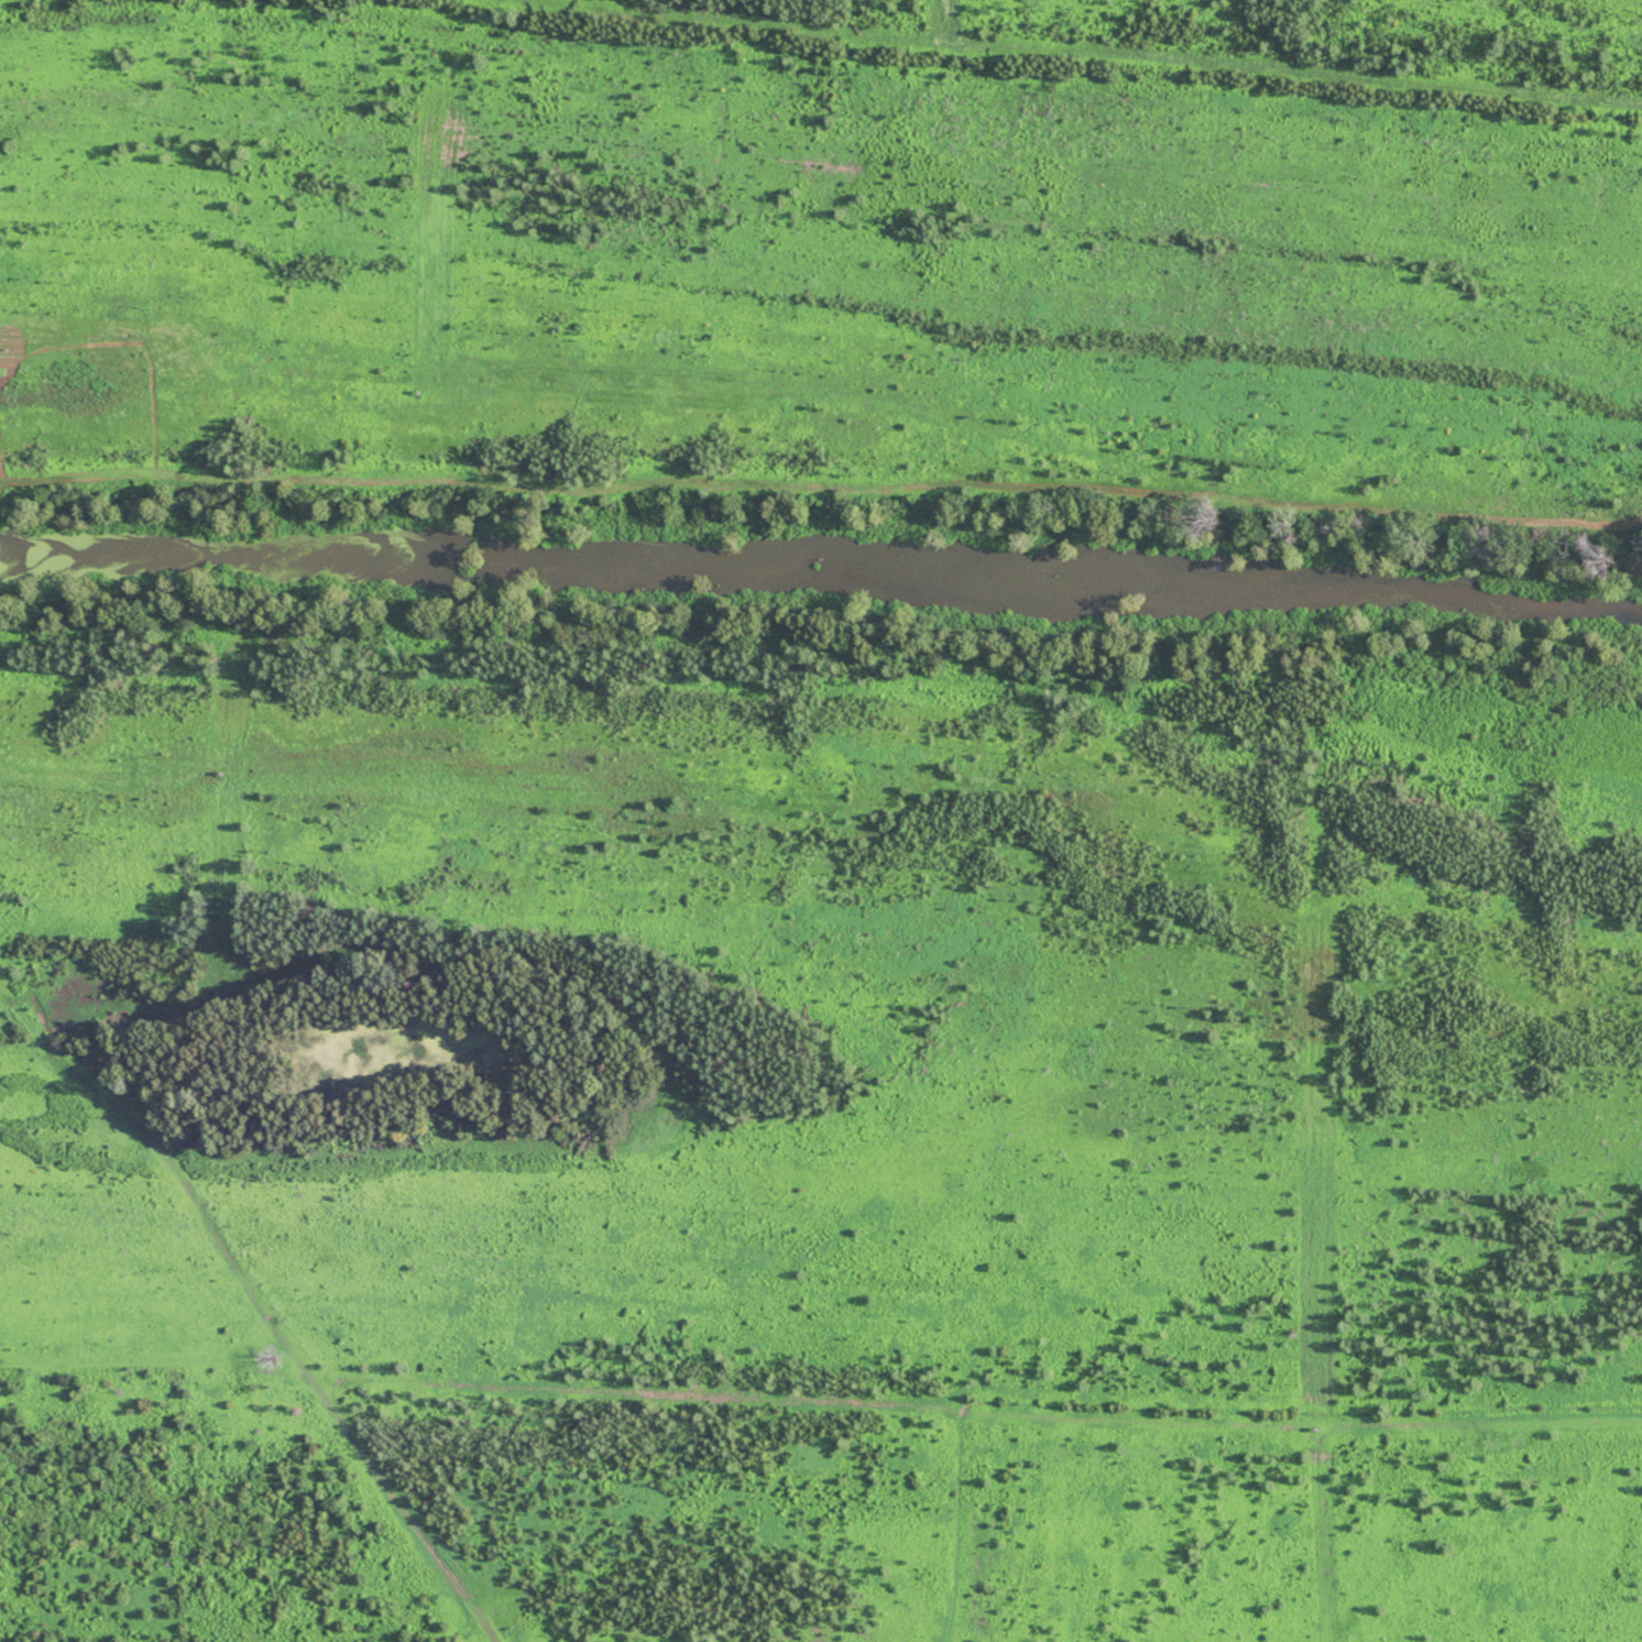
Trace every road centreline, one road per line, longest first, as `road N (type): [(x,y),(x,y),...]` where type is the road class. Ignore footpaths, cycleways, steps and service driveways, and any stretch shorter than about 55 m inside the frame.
road 1 (residential): [(494,1641),(163,1171),(0,1001)]

